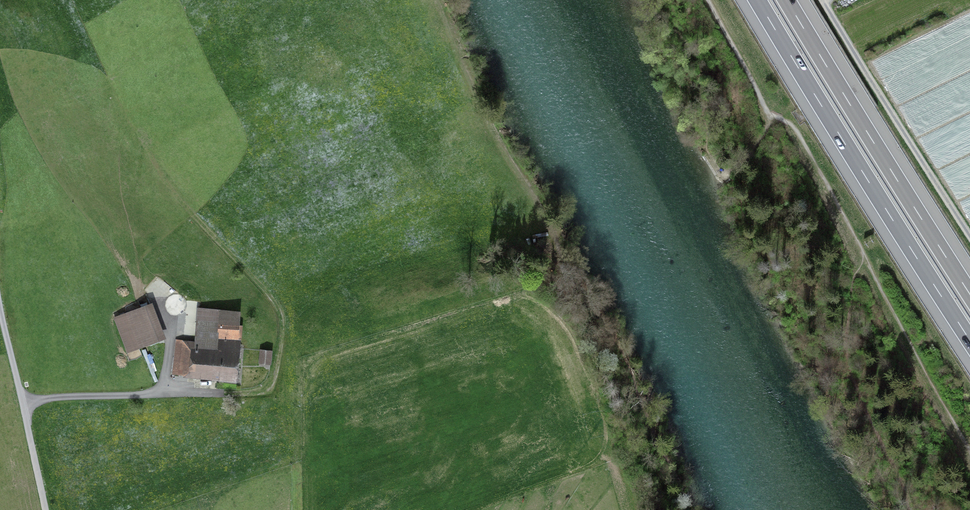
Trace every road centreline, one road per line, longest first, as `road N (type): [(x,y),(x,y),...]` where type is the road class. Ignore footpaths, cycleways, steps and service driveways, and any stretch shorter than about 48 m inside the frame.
road 1 (motorway): [(758,0),(969,340)]
road 2 (motorway): [(969,294),(787,0)]
road 3 (track): [(149,153),(283,321),(276,376),(263,392),(224,394)]
road 4 (track): [(823,0),(969,236)]
road 5 (unclassified): [(46,509),(0,313)]

